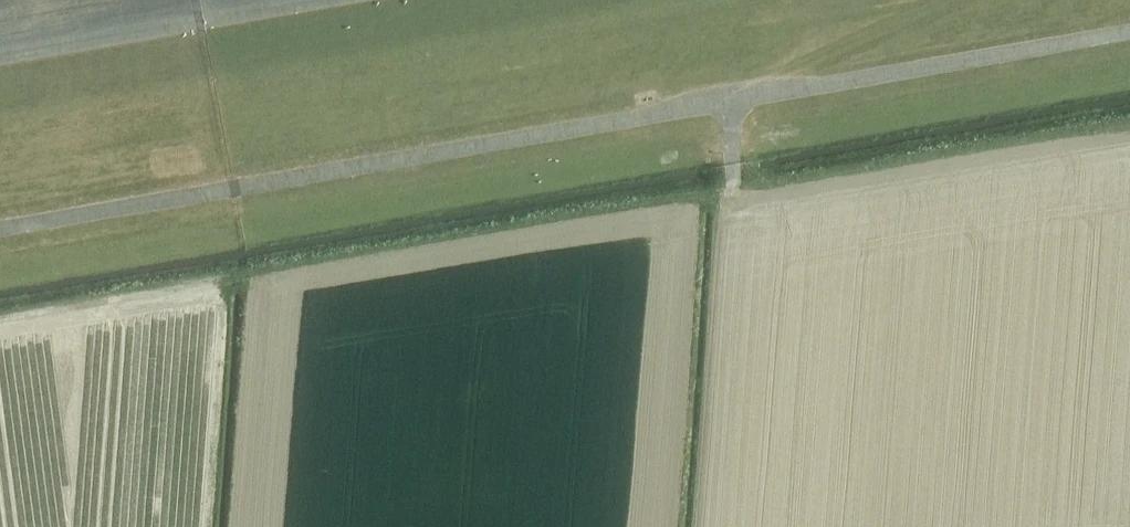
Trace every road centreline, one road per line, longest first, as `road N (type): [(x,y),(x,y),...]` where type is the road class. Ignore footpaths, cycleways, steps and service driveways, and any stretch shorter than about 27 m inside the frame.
road 1 (track): [(0,53),(309,0)]
road 2 (track): [(942,0),(744,95)]

